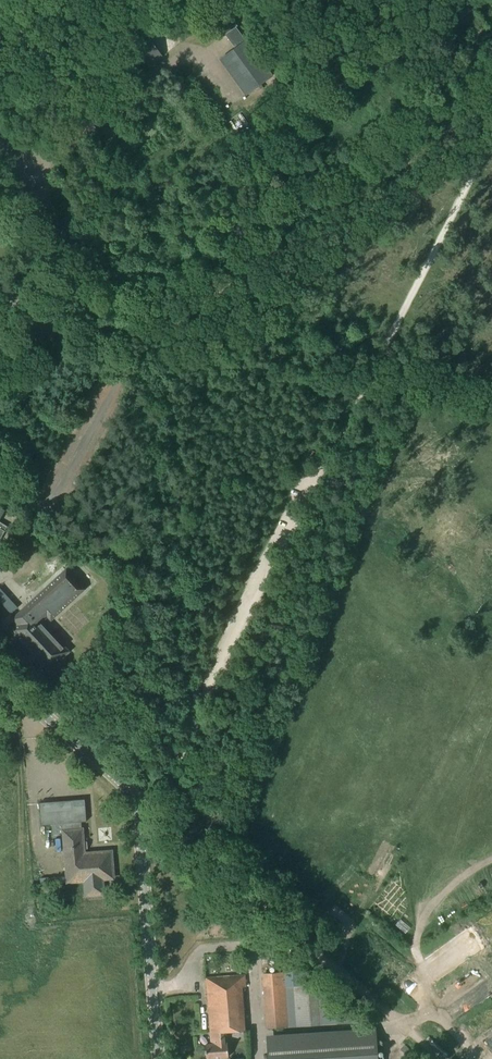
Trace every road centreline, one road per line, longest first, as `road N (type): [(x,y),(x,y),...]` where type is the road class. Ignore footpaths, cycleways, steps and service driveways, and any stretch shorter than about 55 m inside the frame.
road 1 (track): [(136,803),(162,783),(202,717),(491,137)]
road 2 (secondary): [(159,1058),(136,803),(0,677)]
road 3 (track): [(136,803),(440,1058)]

